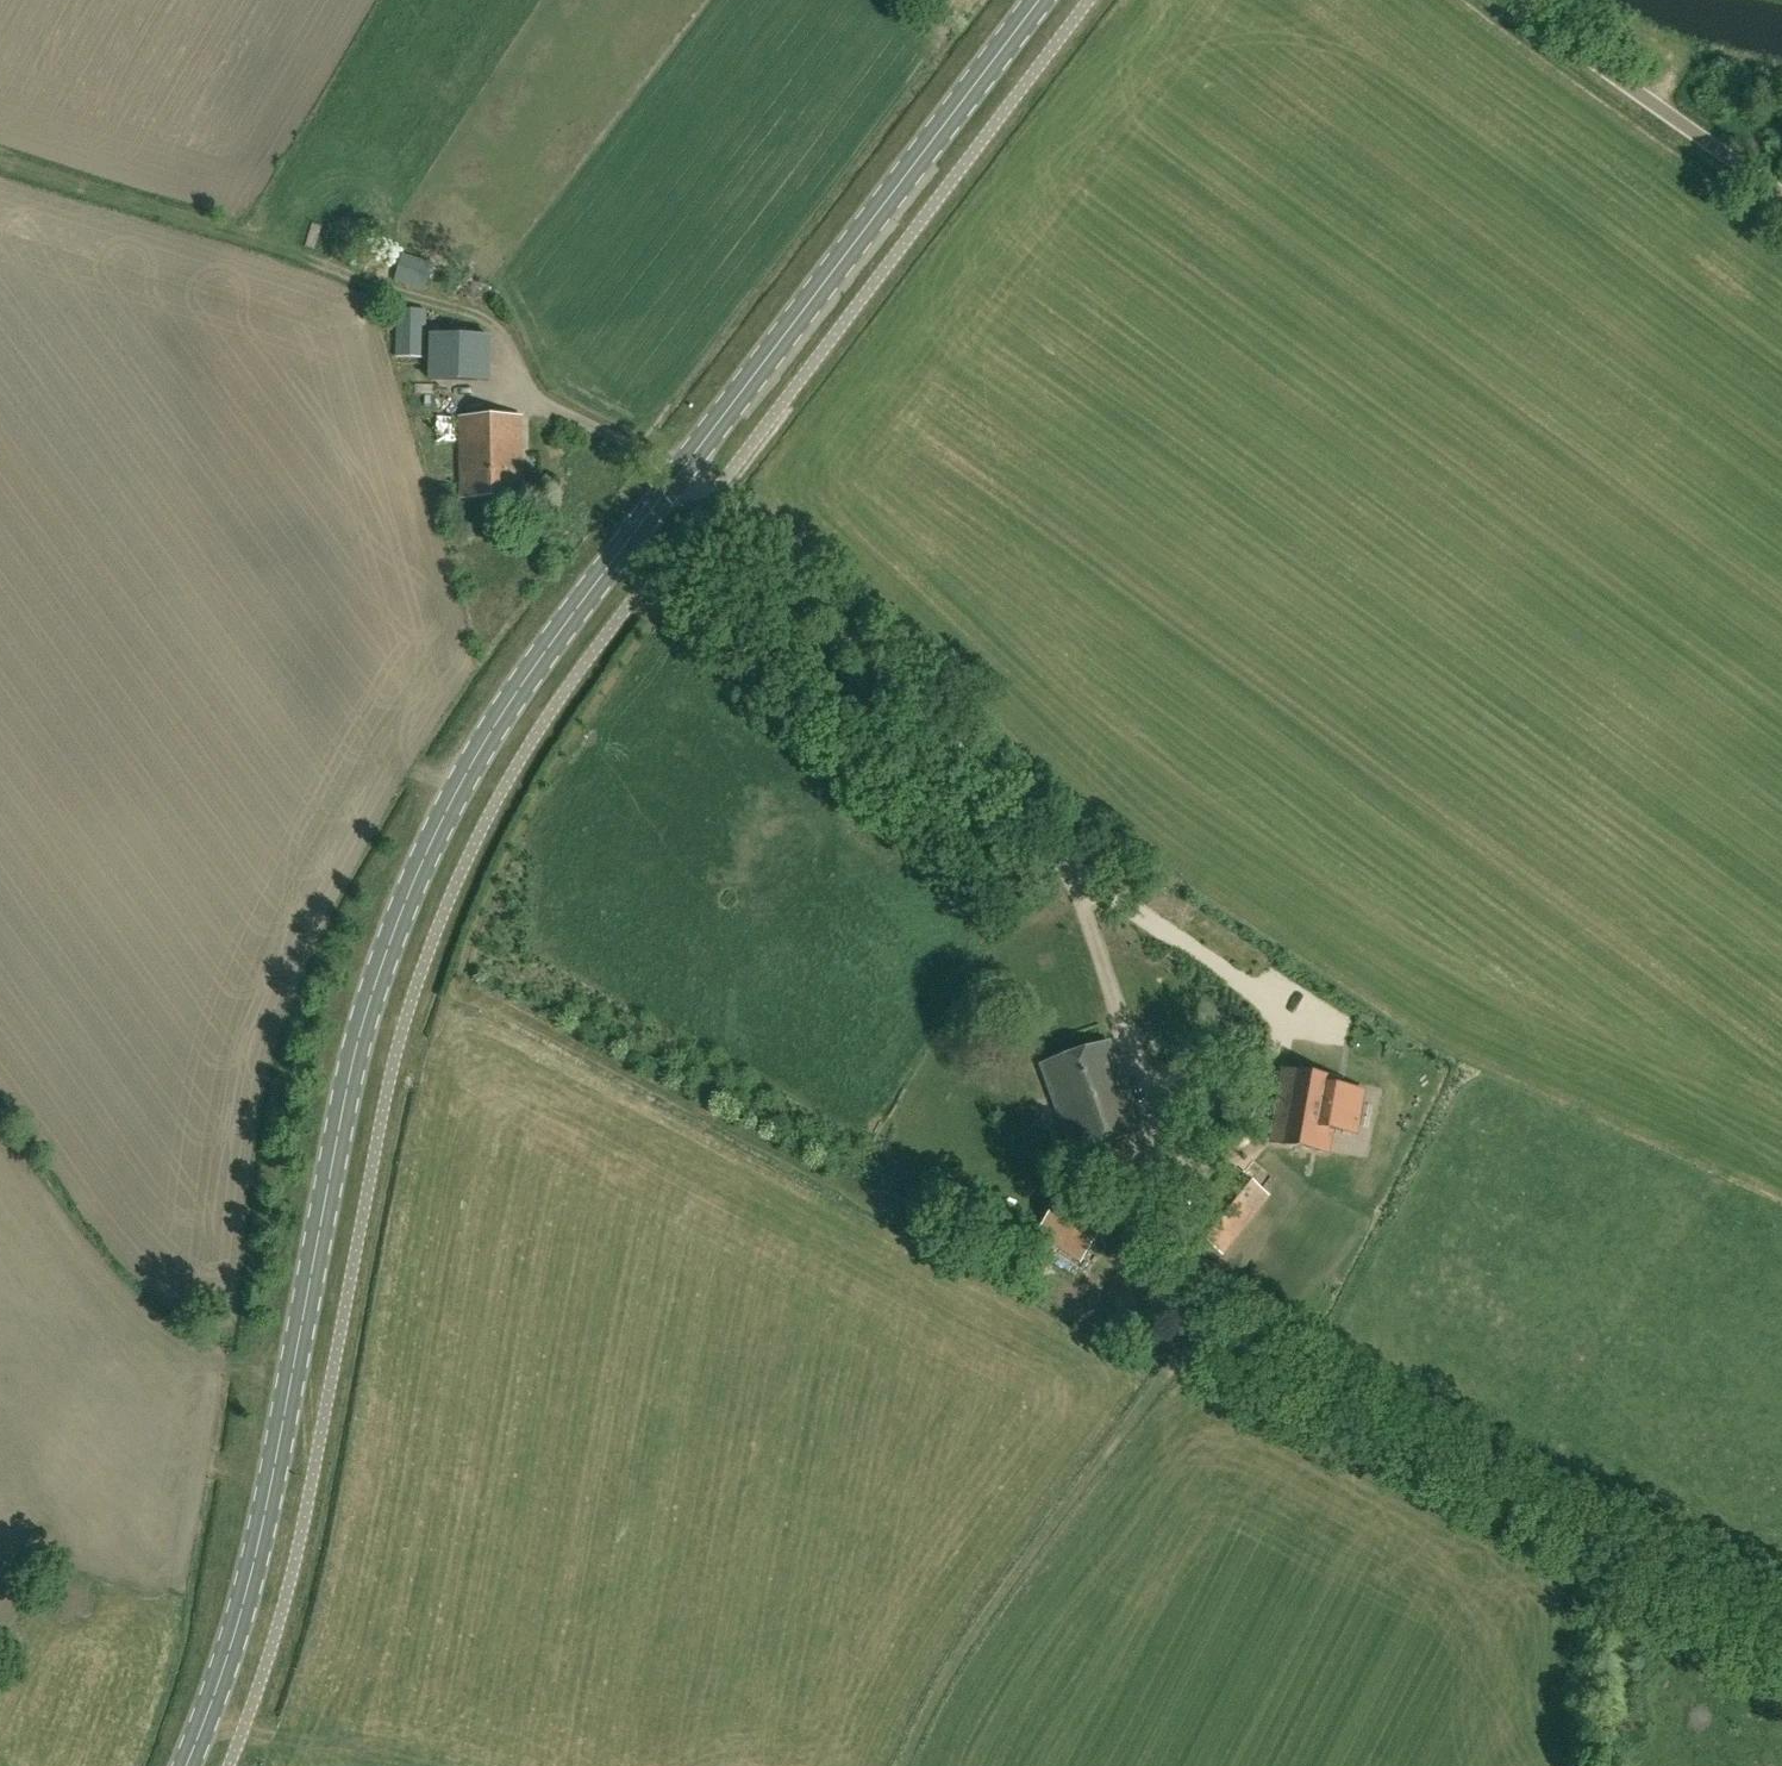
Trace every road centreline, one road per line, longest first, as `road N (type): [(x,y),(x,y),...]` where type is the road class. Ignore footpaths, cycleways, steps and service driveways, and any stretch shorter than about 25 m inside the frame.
road 1 (secondary): [(187,1765),(221,1685),(257,1555),(306,1346),(350,1096),(449,823),(489,743),(566,631),(1043,0)]
road 2 (track): [(1068,858),(990,762),(686,471),(546,411),(512,367)]
road 3 (track): [(900,1765),(964,1646),(1196,1327)]
road 4 (track): [(1590,1540),(1196,1327)]
road 5 (unclassified): [(1781,199),(1505,0)]
road 6 (track): [(1781,1639),(1590,1540)]

